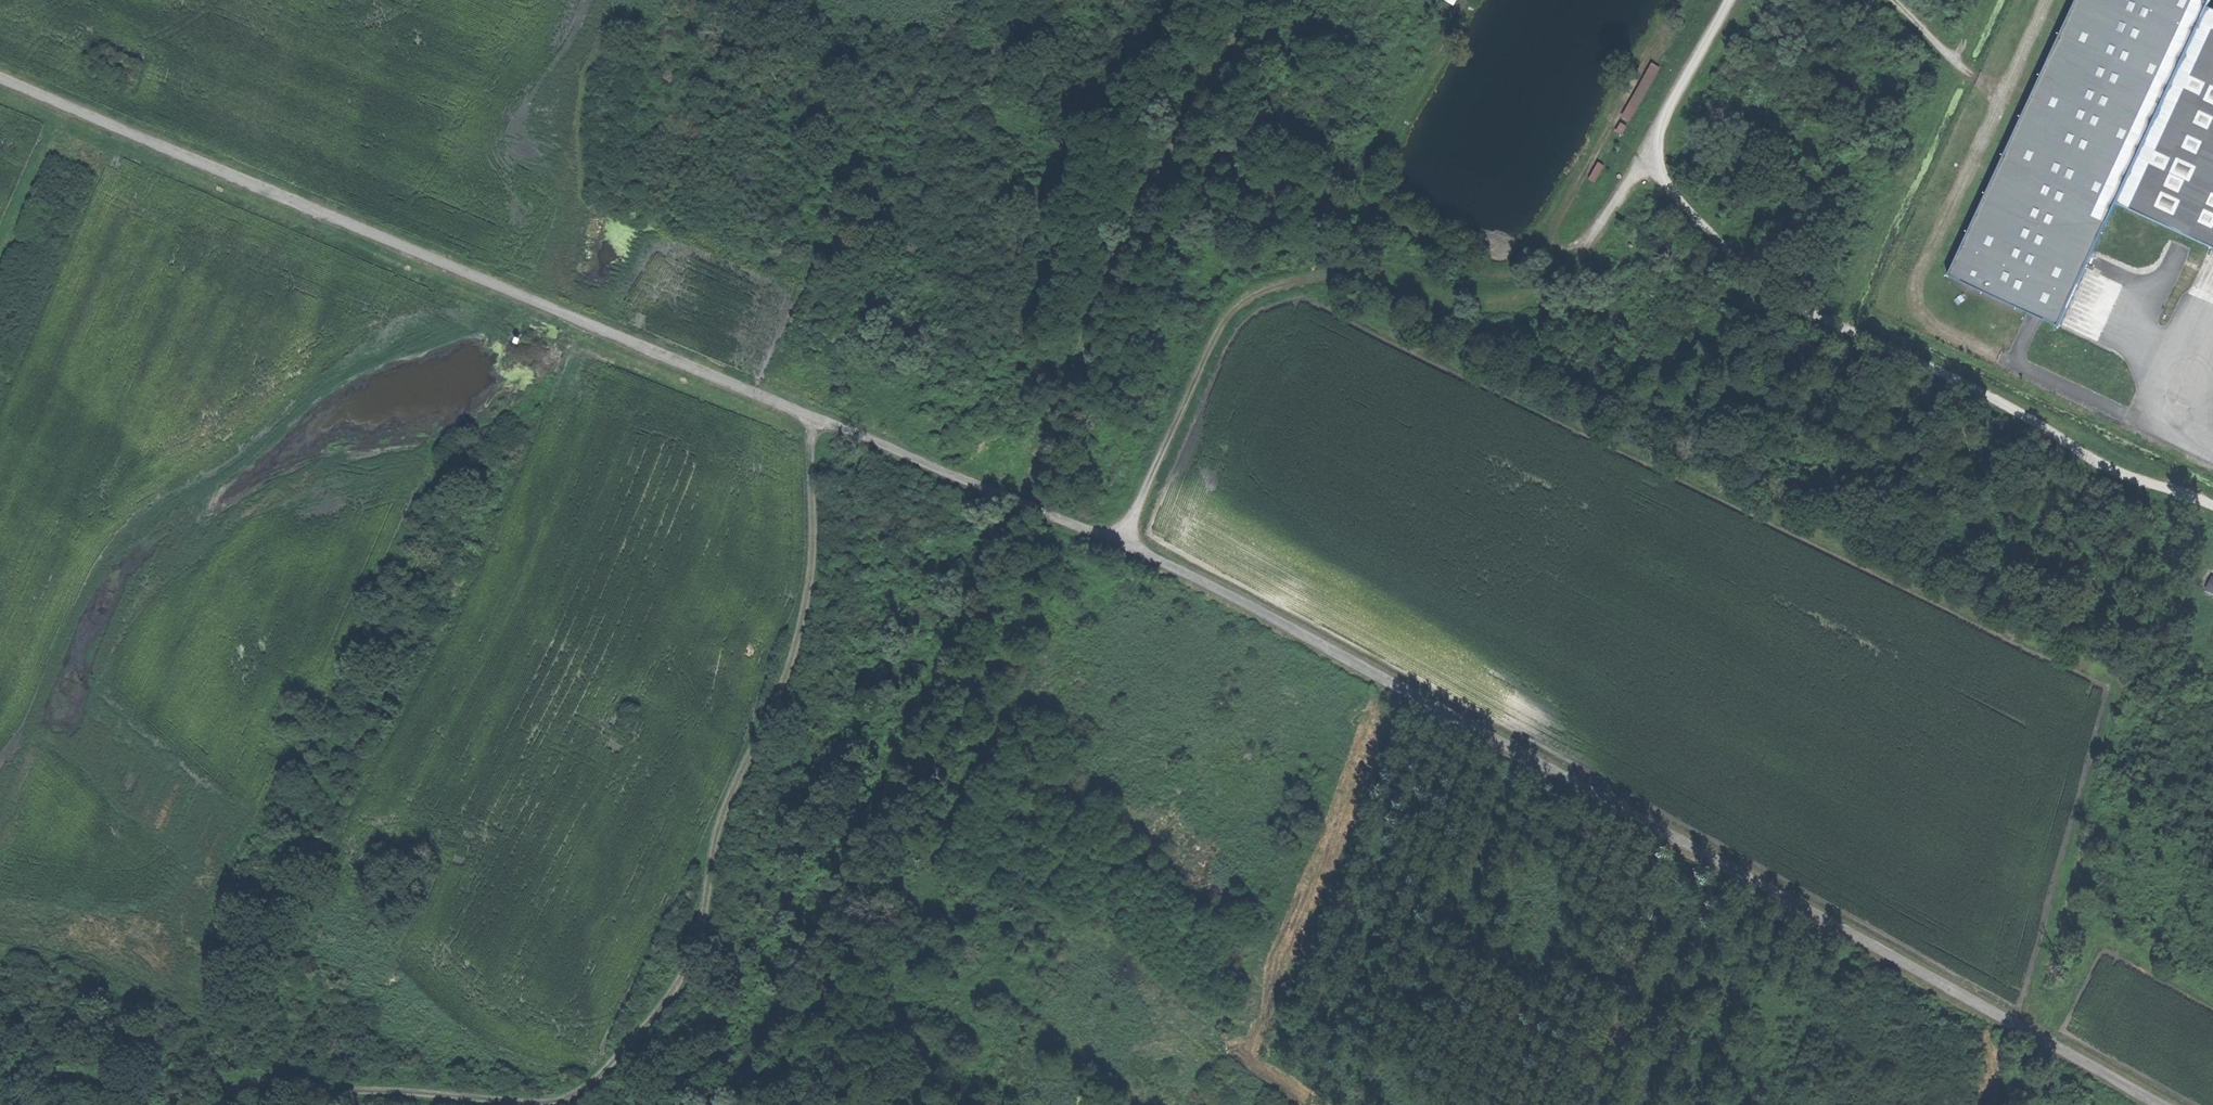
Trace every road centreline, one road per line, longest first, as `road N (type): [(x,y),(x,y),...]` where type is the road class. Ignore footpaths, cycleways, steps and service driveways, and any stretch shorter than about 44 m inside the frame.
road 1 (track): [(0,75),(1119,544)]
road 2 (track): [(811,418),(813,531),(796,644),(724,809),(689,963),(648,1022),(610,1064),(556,1101),(252,1084),(223,1104)]
road 3 (track): [(1119,544),(1228,317),(1261,295),(1313,280),(1364,279),(1495,306),(1568,275),(1645,167),(1732,0)]
road 4 (track): [(1645,167),(1786,305),(2024,417),(2100,466),(2212,506)]
road 5 (track): [(1892,0),(1978,85)]

